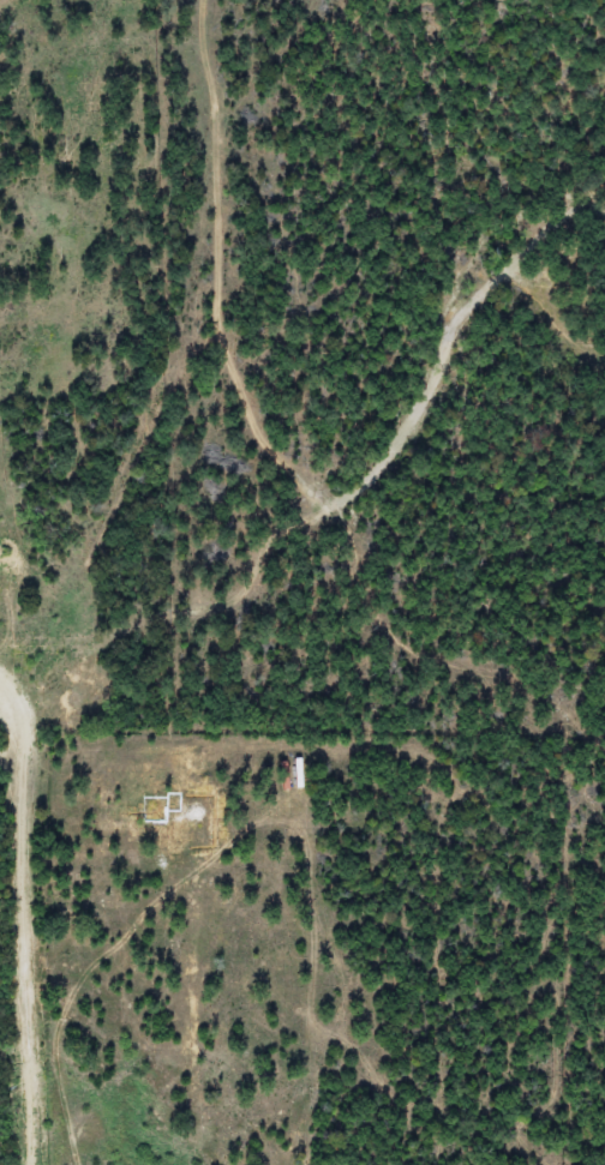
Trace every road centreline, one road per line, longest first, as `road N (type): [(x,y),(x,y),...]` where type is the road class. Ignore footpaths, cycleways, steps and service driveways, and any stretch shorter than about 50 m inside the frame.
road 1 (residential): [(50,1164),(31,913),(29,714),(22,681),(0,665)]

